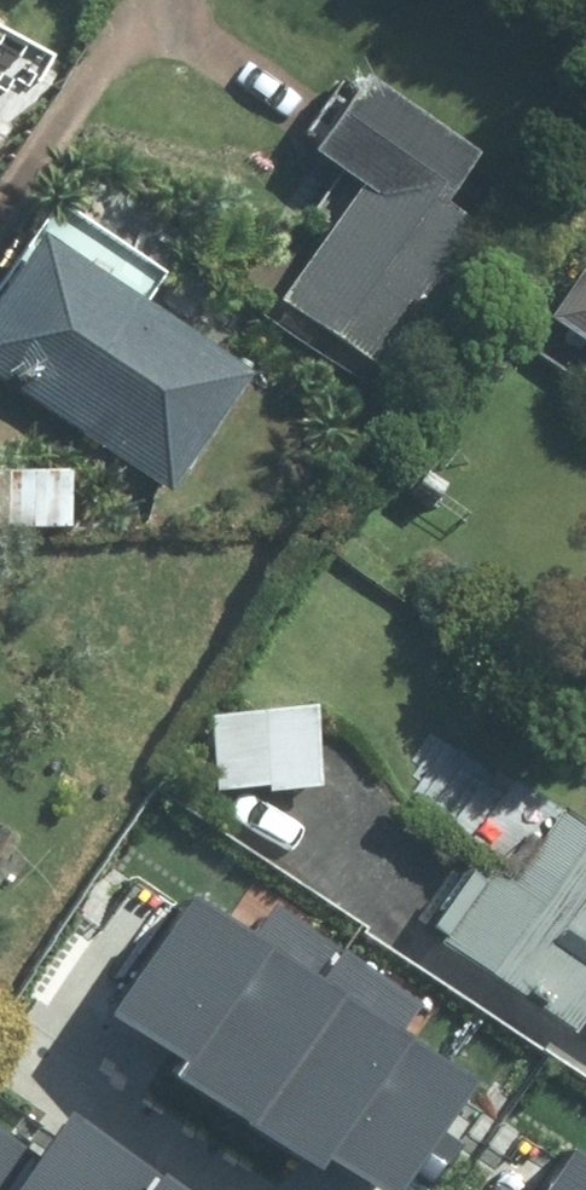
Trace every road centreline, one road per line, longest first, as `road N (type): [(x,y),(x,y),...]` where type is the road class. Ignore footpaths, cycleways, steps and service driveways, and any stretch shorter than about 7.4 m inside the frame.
road 1 (residential): [(22,1042),(250,1189)]

